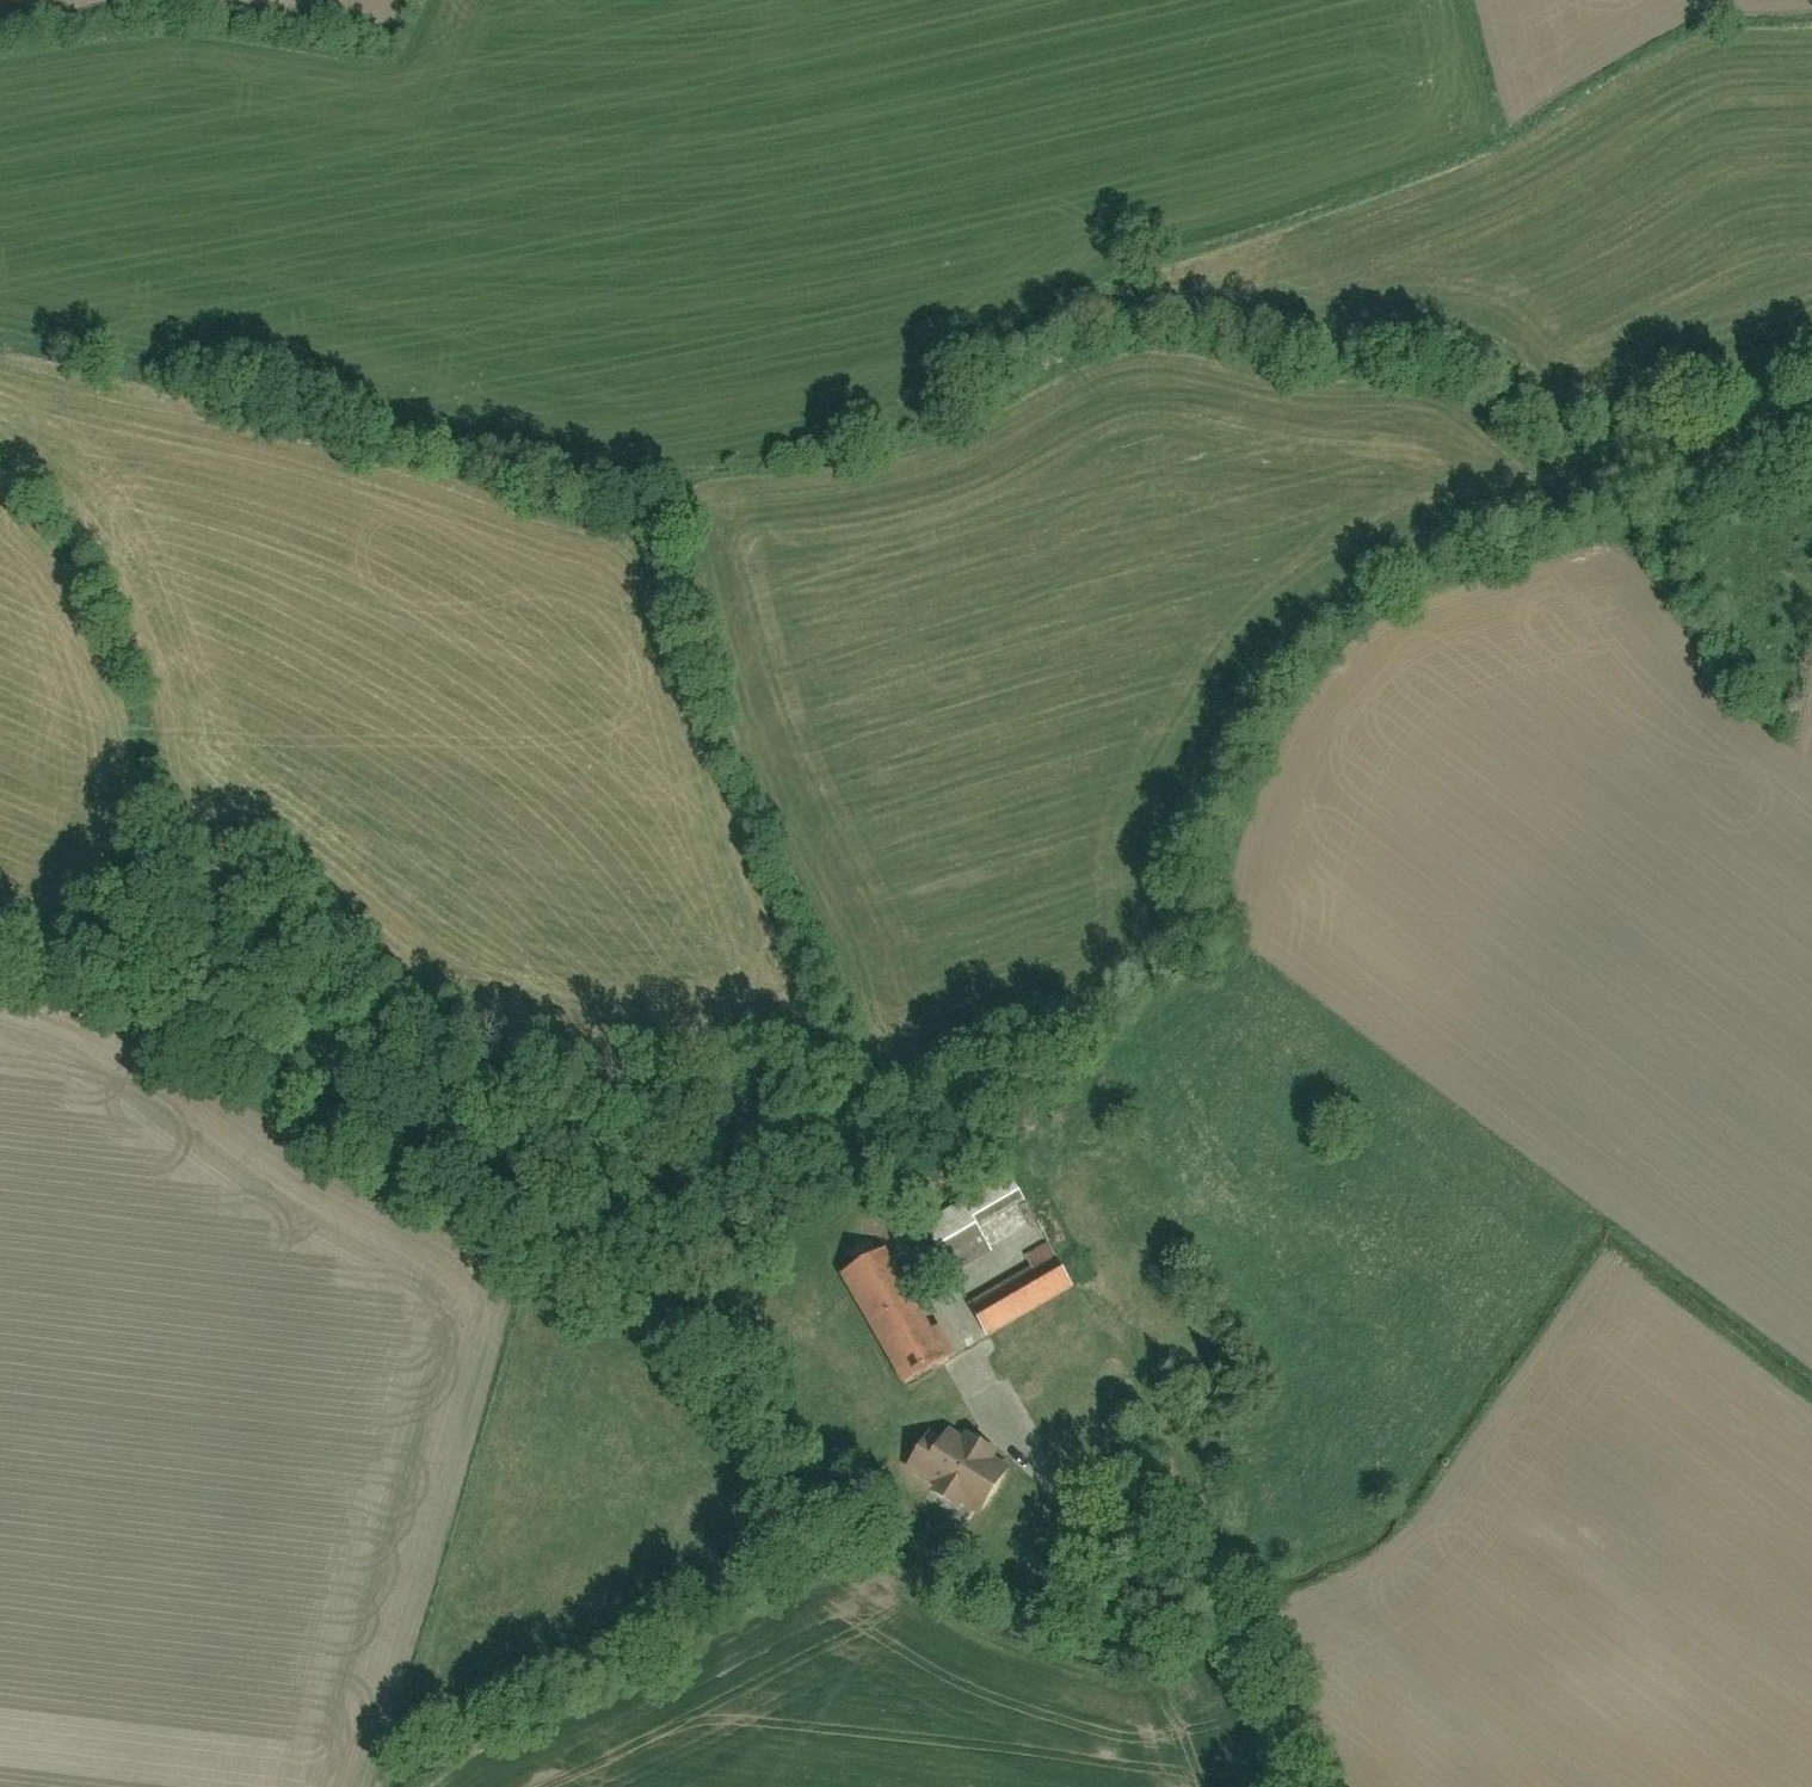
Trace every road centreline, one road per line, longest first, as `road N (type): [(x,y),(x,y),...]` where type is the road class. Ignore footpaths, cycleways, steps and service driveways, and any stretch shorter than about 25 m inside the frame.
road 1 (residential): [(1298,1786),(1239,1646),(1147,1545),(1048,1470)]

